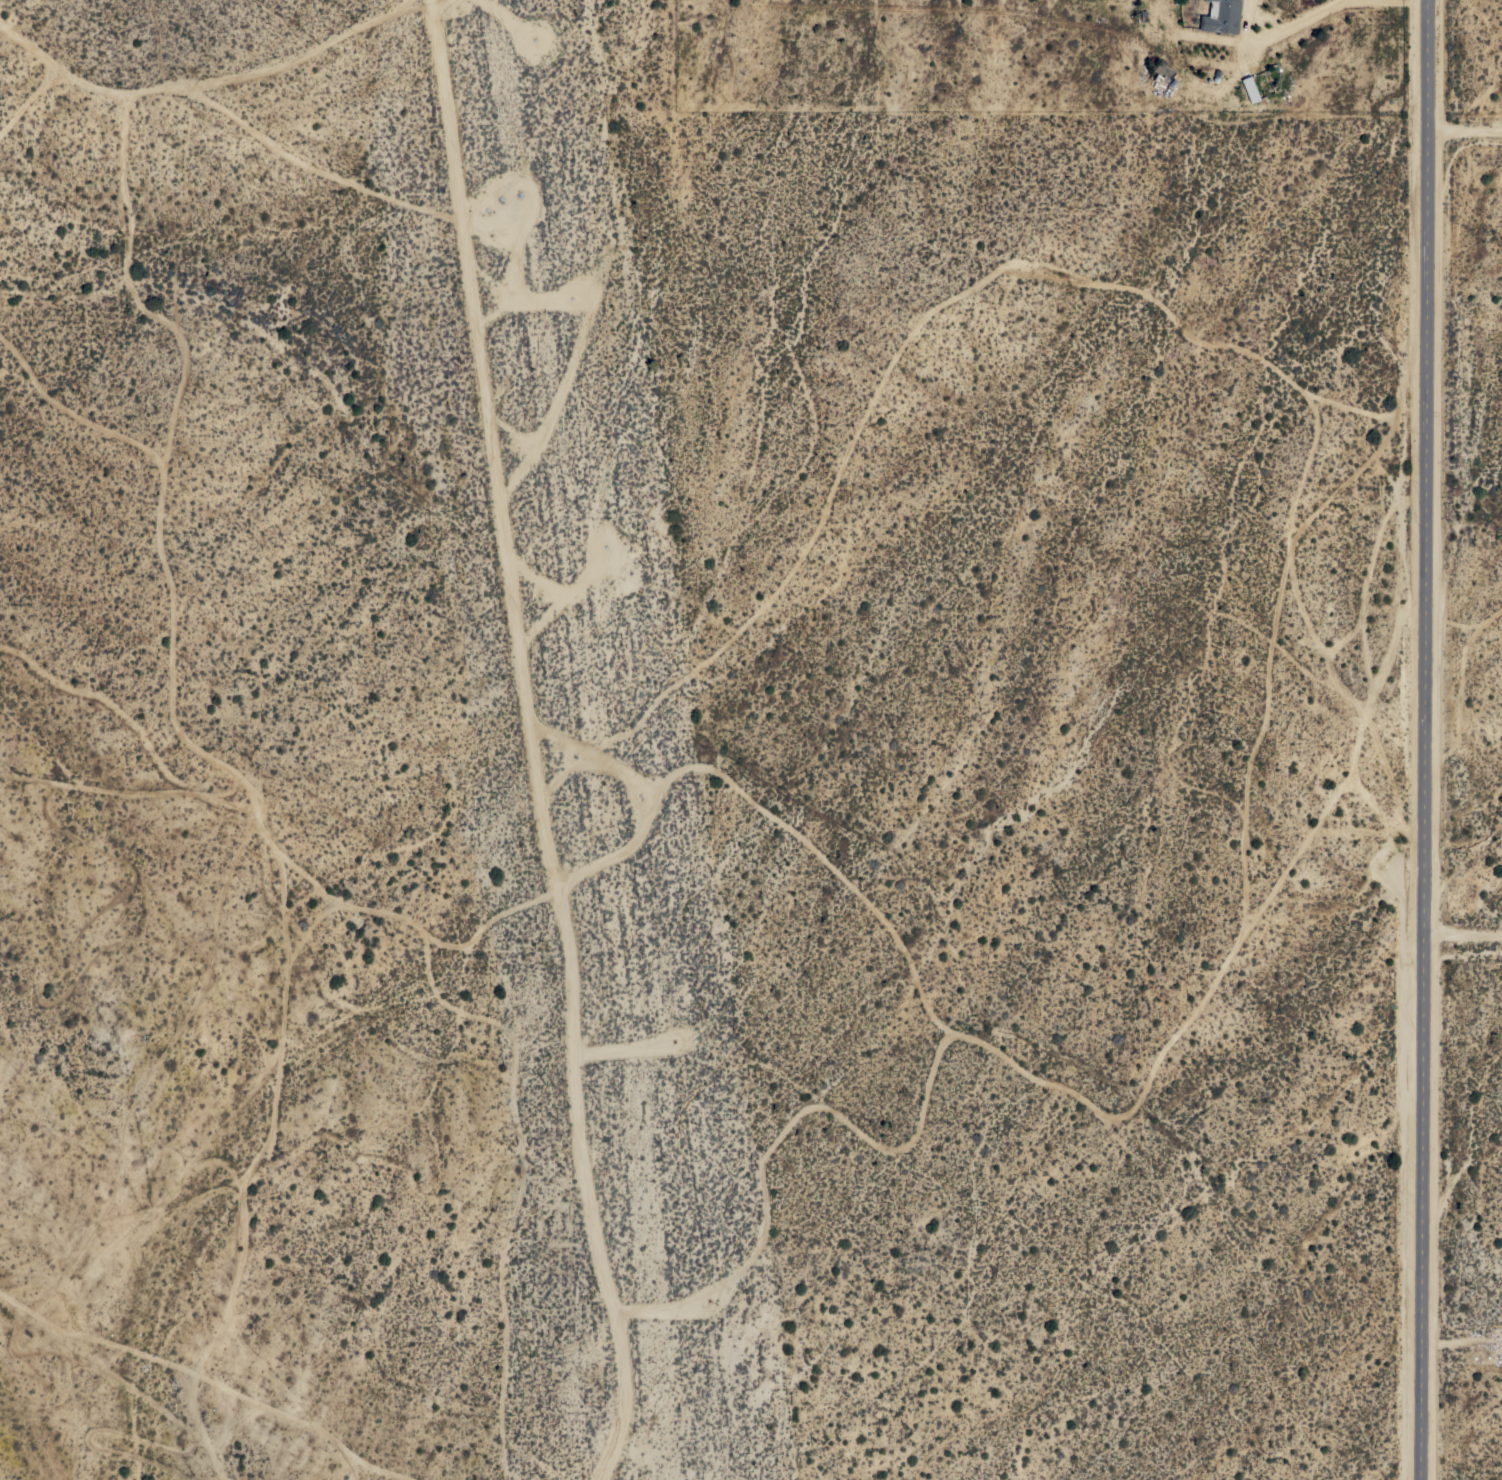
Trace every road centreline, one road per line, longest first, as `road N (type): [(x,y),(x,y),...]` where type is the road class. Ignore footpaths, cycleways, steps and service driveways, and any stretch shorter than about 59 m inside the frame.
road 1 (track): [(429,0),(530,749),(571,957),(572,1115),(627,1379),(620,1422),(596,1479)]
road 2 (tertiary): [(1429,0),(1422,1479)]

